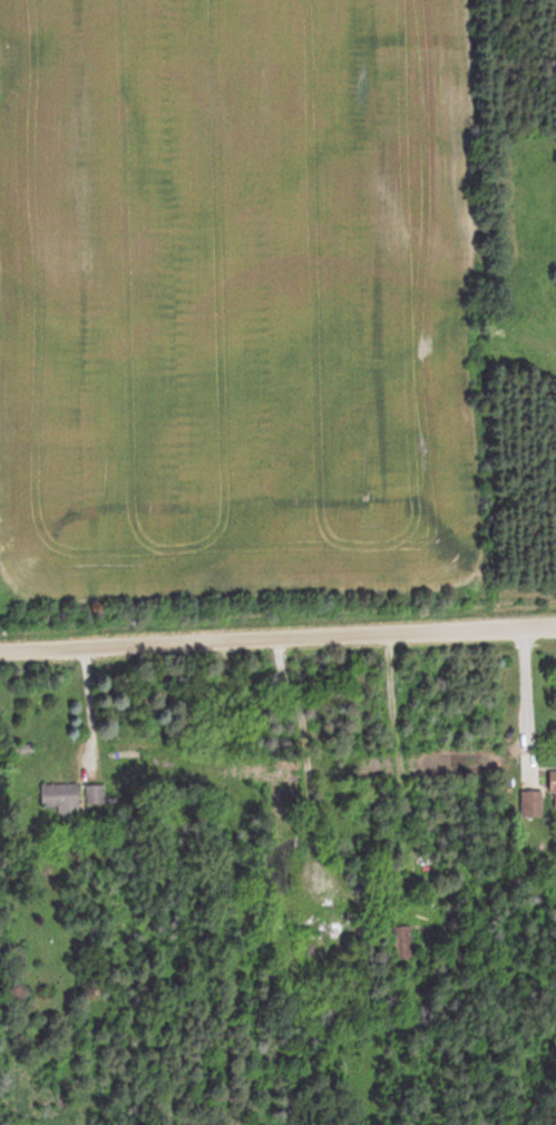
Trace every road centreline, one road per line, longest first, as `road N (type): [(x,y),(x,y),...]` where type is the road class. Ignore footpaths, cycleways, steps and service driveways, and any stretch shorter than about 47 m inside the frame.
road 1 (residential): [(0,651),(555,625)]

